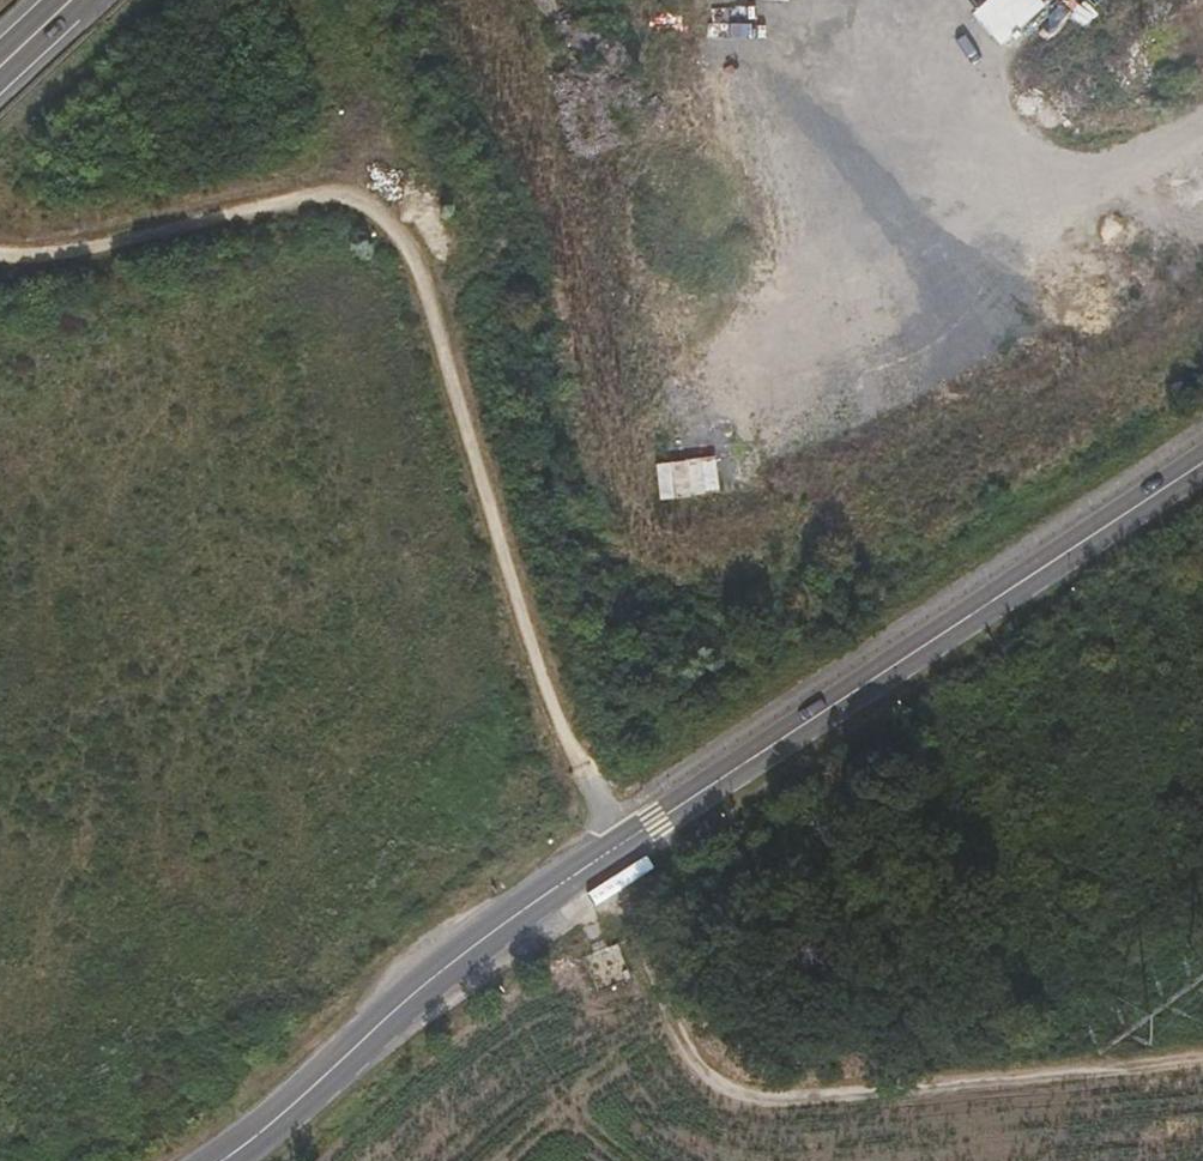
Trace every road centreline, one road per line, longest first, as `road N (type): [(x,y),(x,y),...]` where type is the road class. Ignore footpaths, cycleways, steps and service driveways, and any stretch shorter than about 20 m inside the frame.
road 1 (tertiary): [(222,1160),(490,933),(1202,463)]

